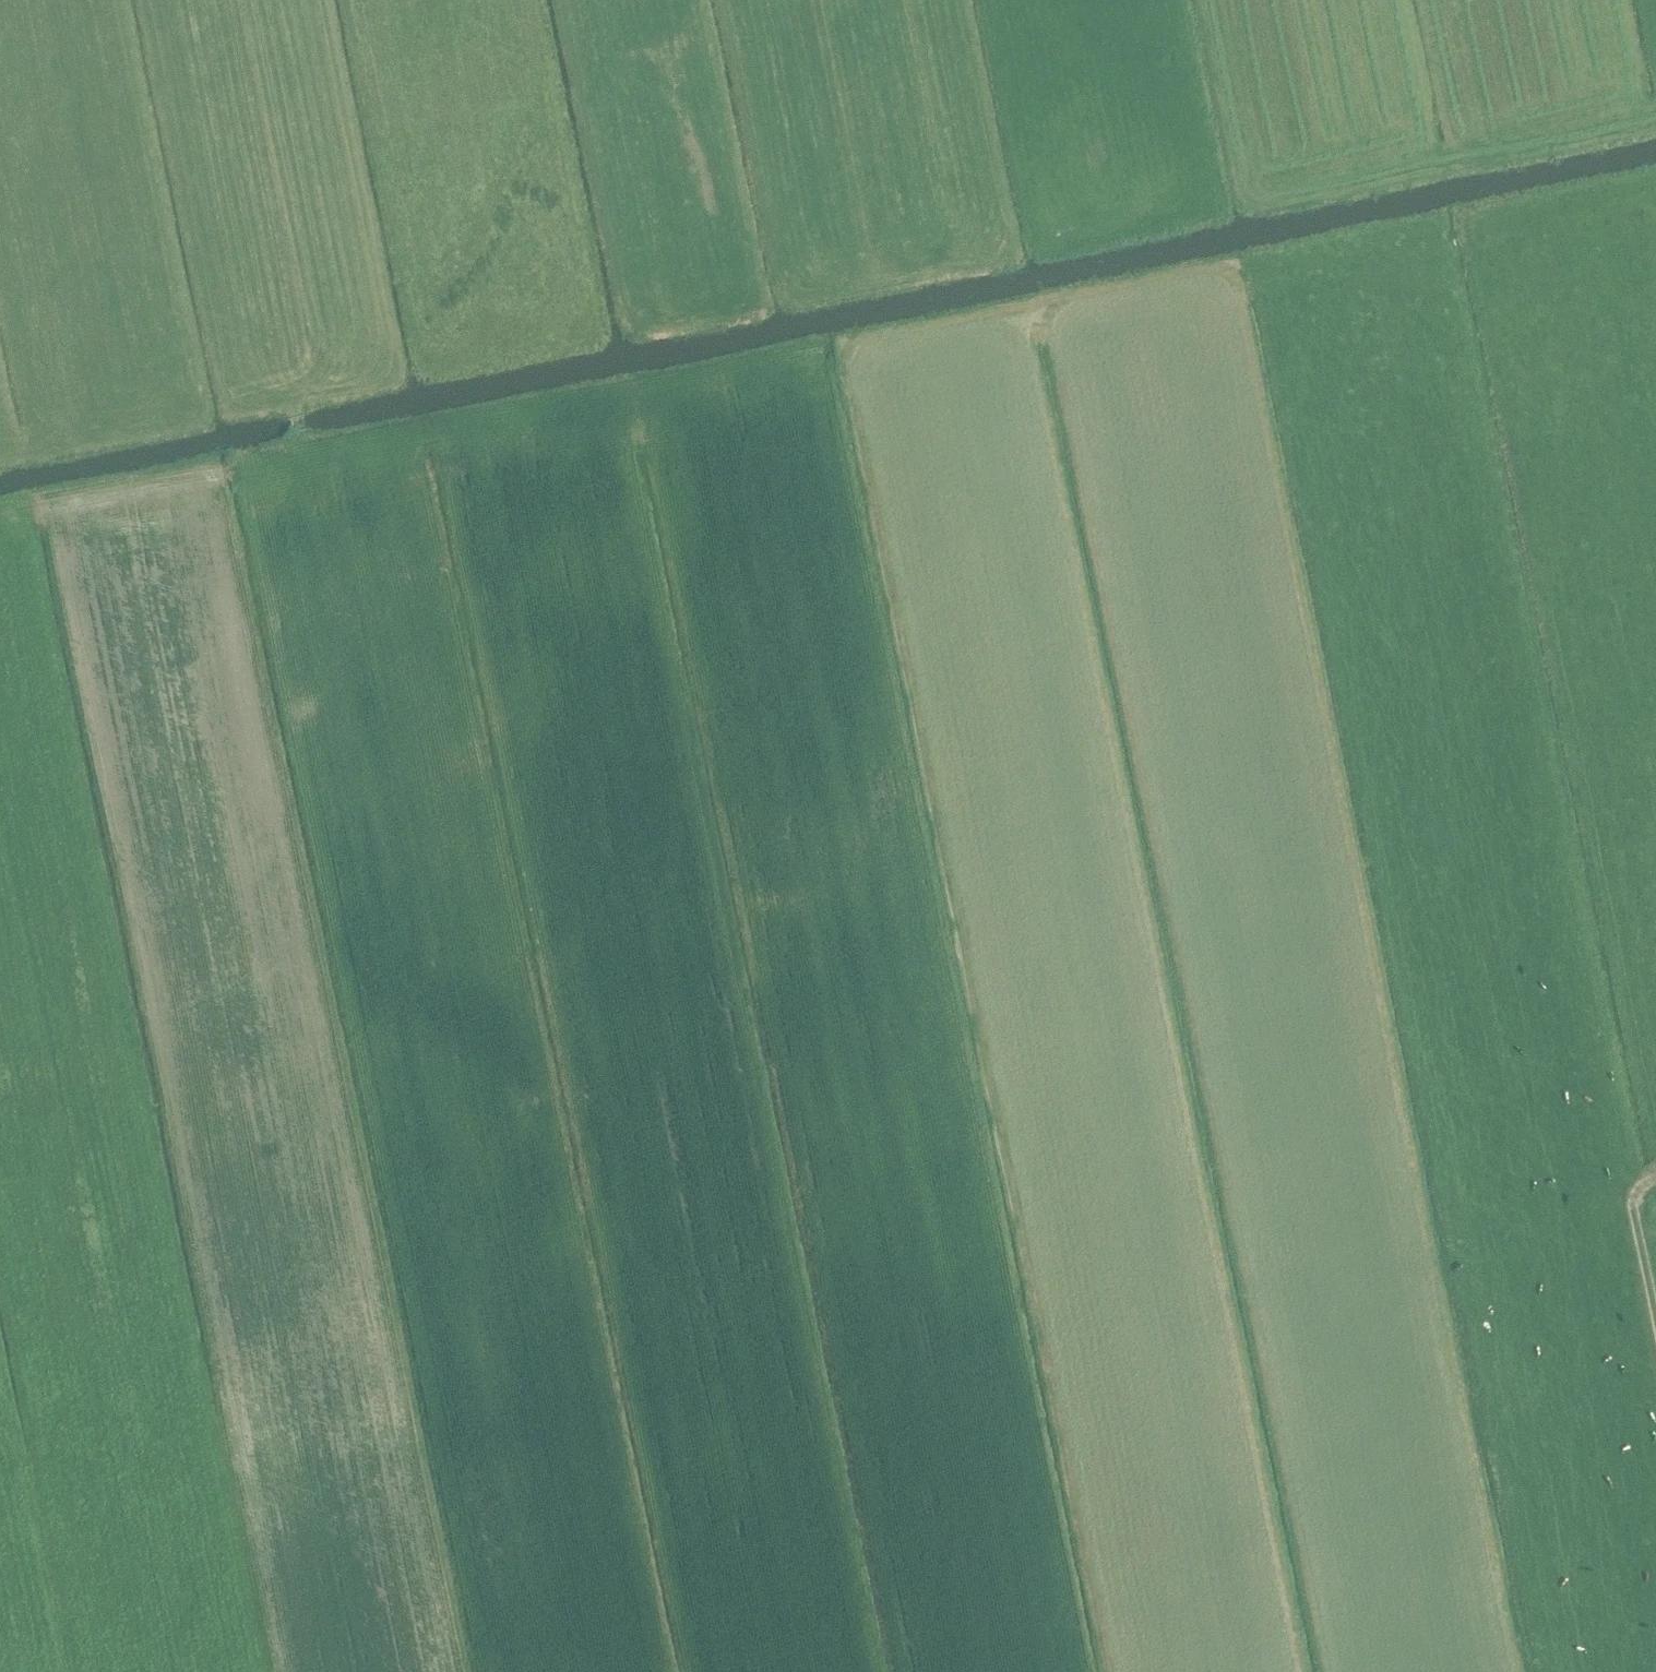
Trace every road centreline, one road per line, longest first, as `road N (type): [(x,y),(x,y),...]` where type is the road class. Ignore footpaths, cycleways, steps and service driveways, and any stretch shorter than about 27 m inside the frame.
road 1 (track): [(1655,1321),(1634,1213),(1654,1179)]

